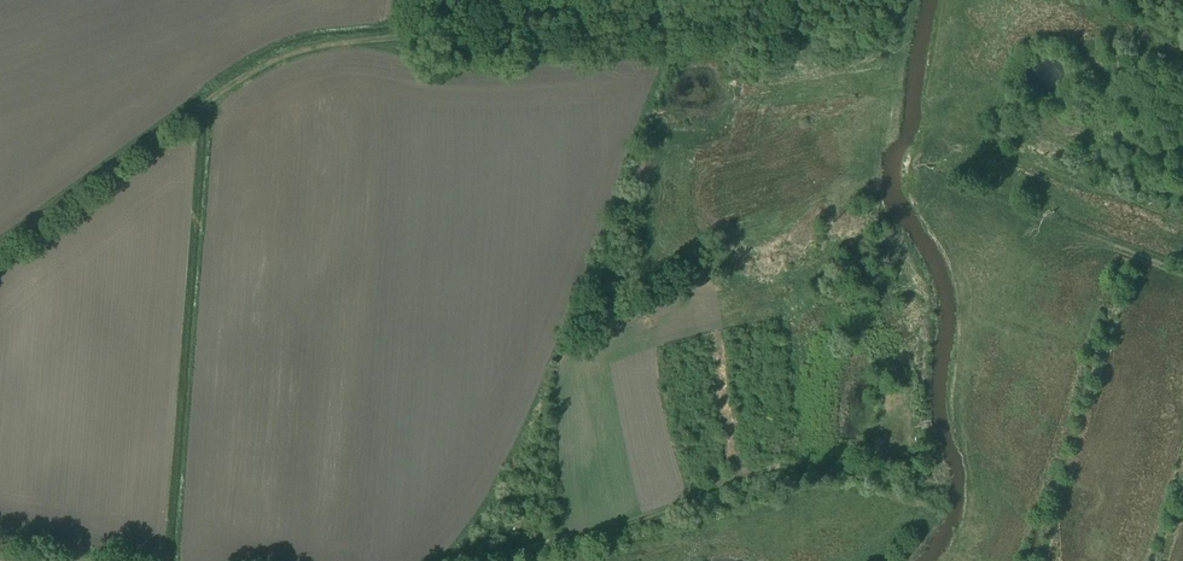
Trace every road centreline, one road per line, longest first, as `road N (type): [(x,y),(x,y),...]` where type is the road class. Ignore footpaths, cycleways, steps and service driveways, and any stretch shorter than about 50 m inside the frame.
road 1 (track): [(405,39),(338,42),(271,62),(0,251)]
road 2 (track): [(682,0),(643,31),(593,45),(449,51),(405,39)]
road 3 (track): [(909,0),(870,183)]

